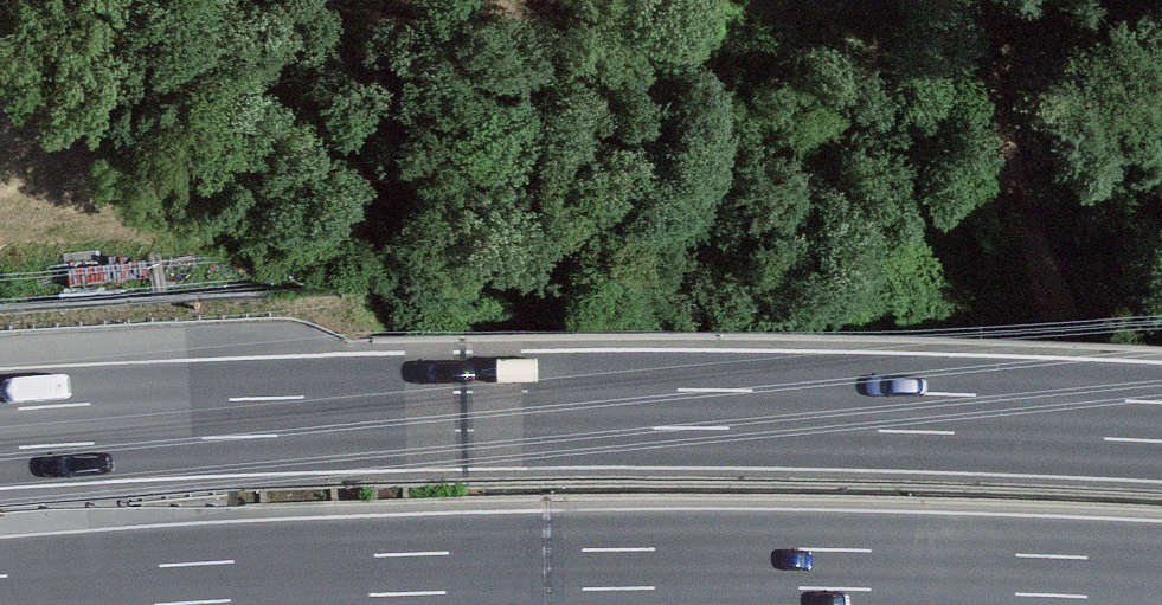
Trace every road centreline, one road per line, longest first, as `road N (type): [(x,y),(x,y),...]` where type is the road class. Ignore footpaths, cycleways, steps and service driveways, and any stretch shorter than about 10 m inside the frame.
road 1 (motorway): [(0,595),(547,568),(1161,581)]
road 2 (motorway): [(1161,422),(464,410),(0,429)]
road 3 (track): [(1120,604),(1049,208),(998,0)]

